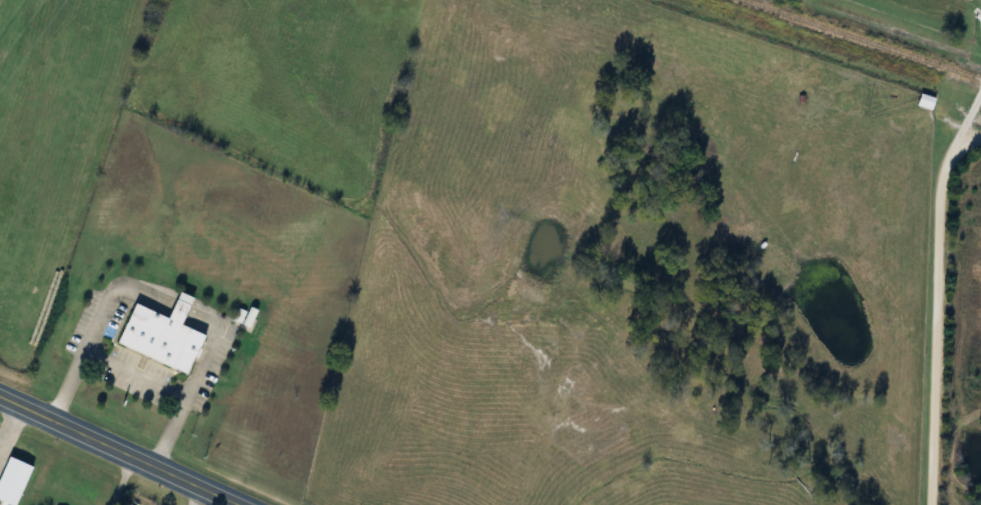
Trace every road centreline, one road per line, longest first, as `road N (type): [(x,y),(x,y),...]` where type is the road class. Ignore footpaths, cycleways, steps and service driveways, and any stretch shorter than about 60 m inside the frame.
road 1 (residential): [(929,504),(941,181),(961,145),(980,143)]
road 2 (primary): [(243,504),(0,396)]

